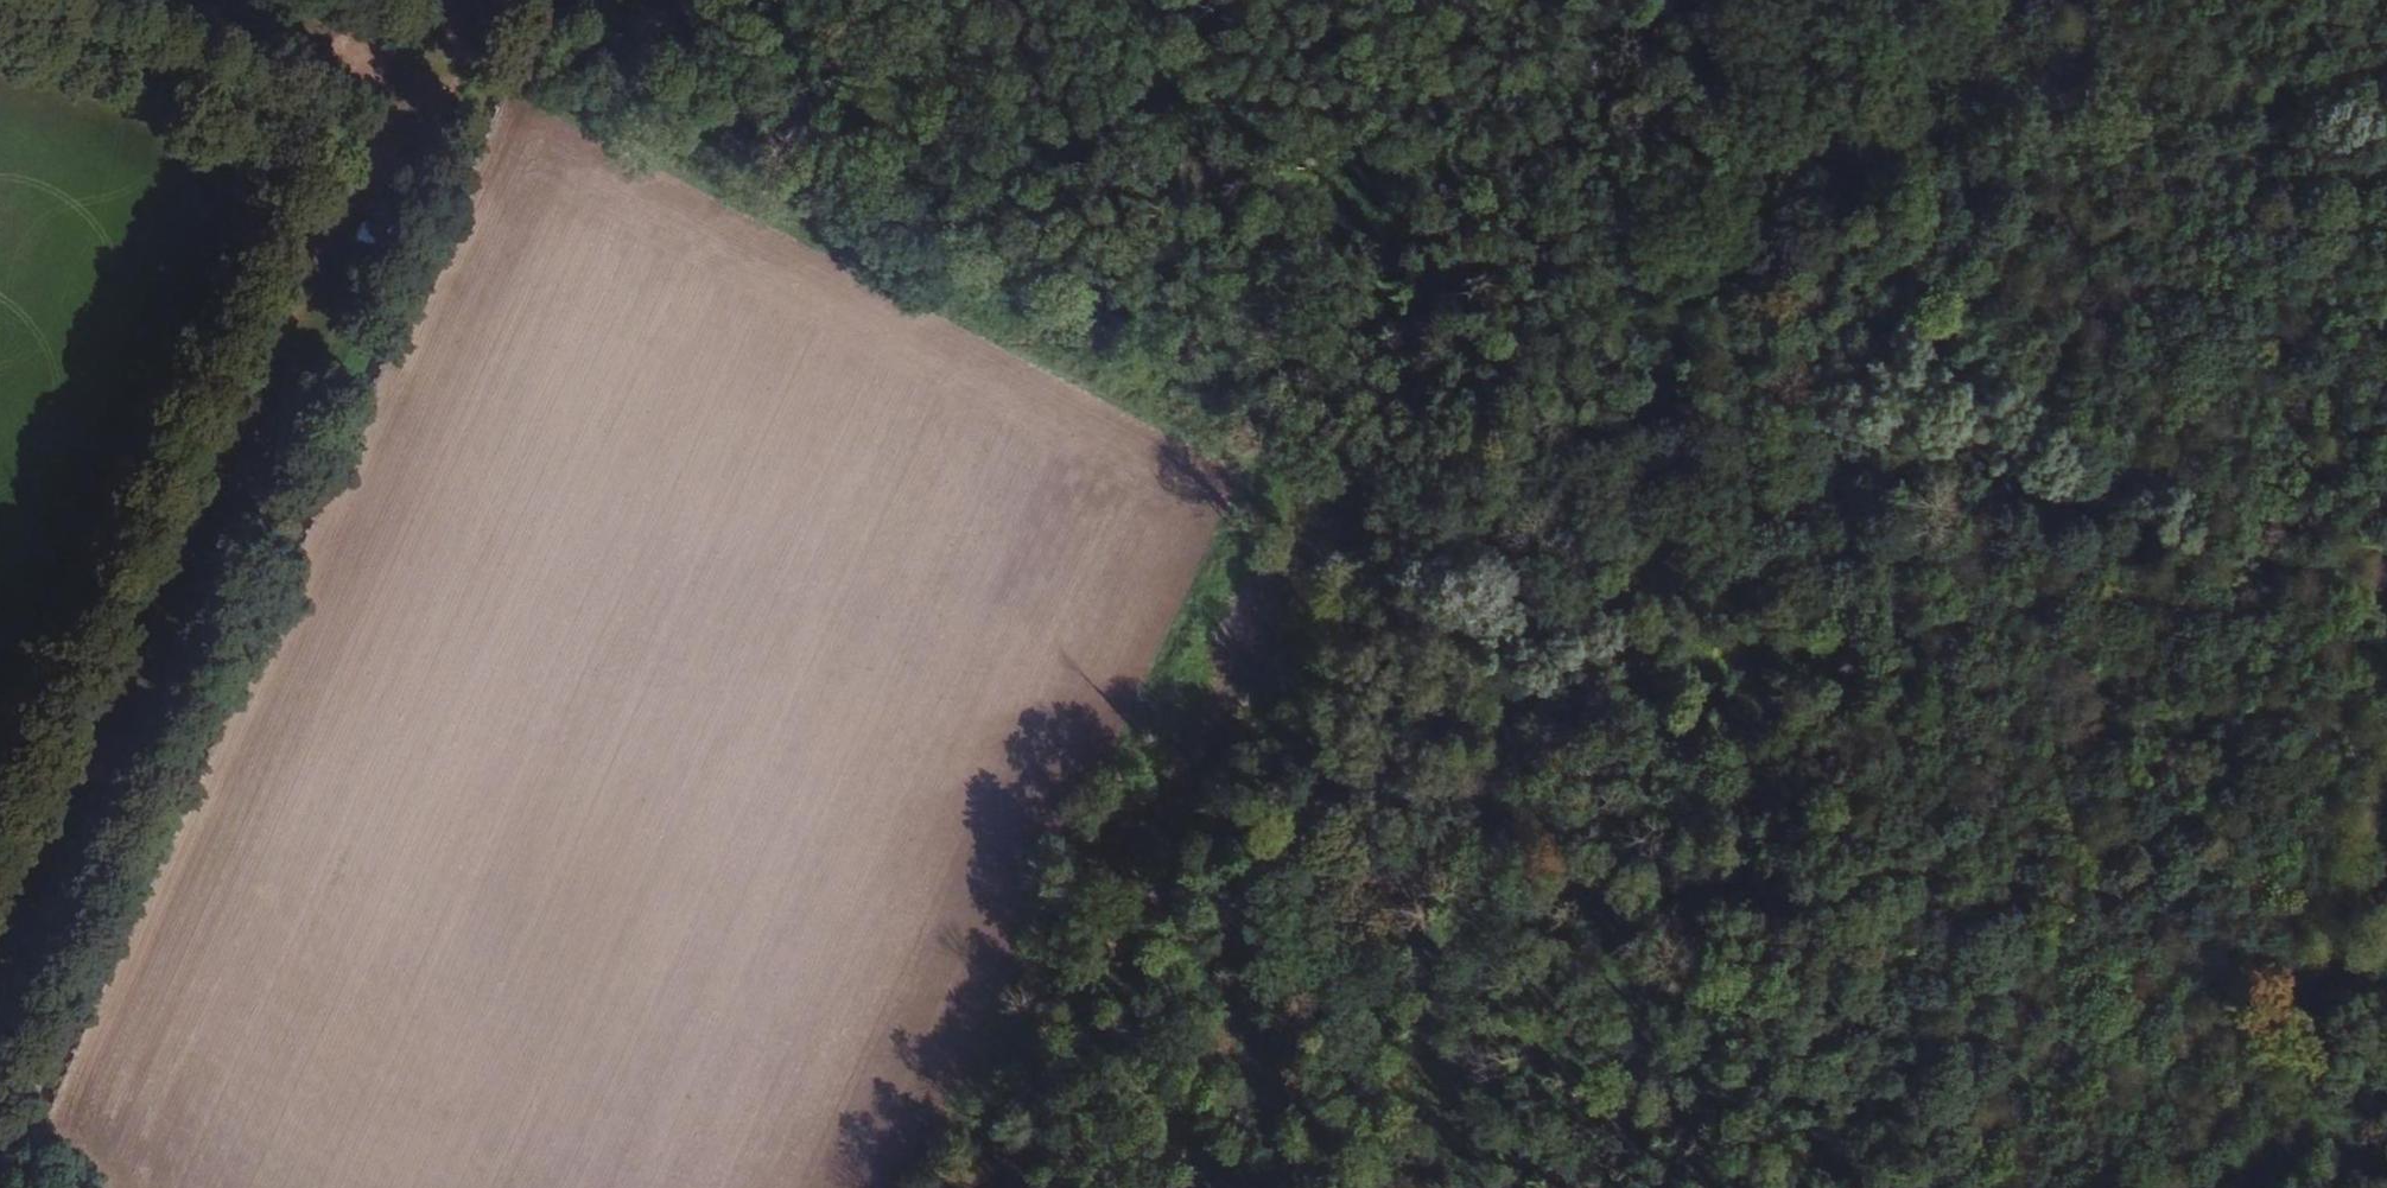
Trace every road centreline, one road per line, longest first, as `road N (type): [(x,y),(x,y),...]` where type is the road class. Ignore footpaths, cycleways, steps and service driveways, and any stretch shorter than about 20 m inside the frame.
road 1 (track): [(442,0),(0,963)]
road 2 (track): [(408,74),(224,0)]

